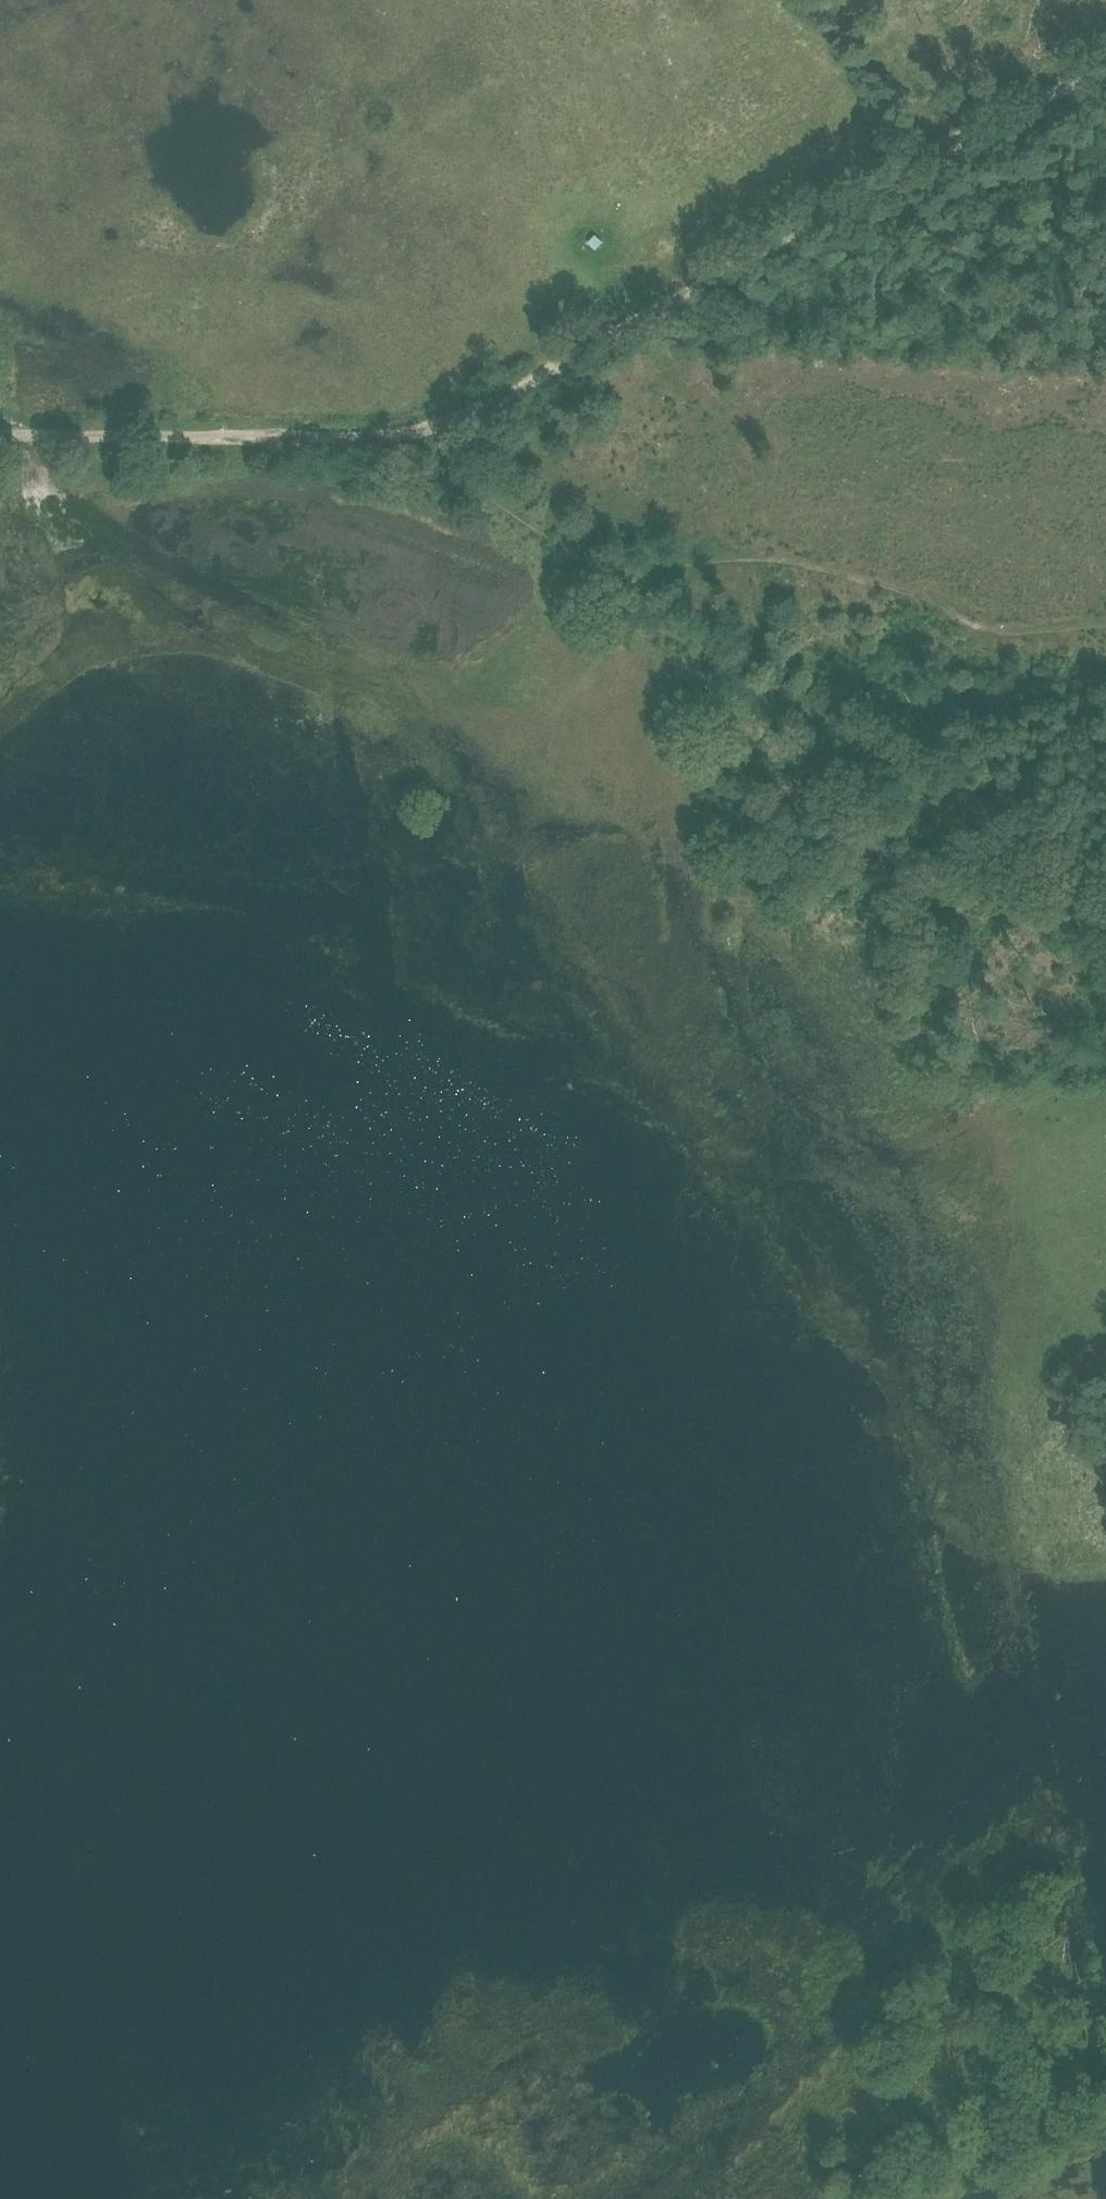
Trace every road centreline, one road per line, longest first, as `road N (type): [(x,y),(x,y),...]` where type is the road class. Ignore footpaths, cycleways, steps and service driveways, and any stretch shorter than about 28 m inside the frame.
road 1 (track): [(1105,66),(426,451)]
road 2 (track): [(426,451),(0,448)]

